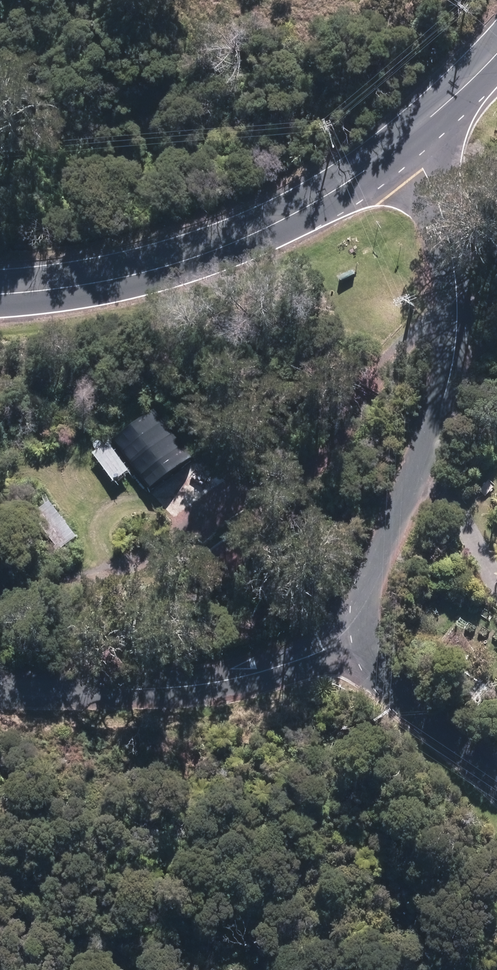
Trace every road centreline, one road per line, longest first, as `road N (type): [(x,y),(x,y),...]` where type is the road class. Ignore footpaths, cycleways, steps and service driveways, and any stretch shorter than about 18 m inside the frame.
road 1 (residential): [(405,140),(435,187),(454,255),(457,321),(440,406),(374,561),(366,633)]
road 2 (tertiary): [(405,140),(341,188),(221,248),(124,277),(0,294)]
road 3 (residential): [(366,633),(265,666),(100,701),(0,696)]
road 4 (residential): [(366,633),(387,678),(496,785)]
road 5 (tertiary): [(496,53),(405,140)]

